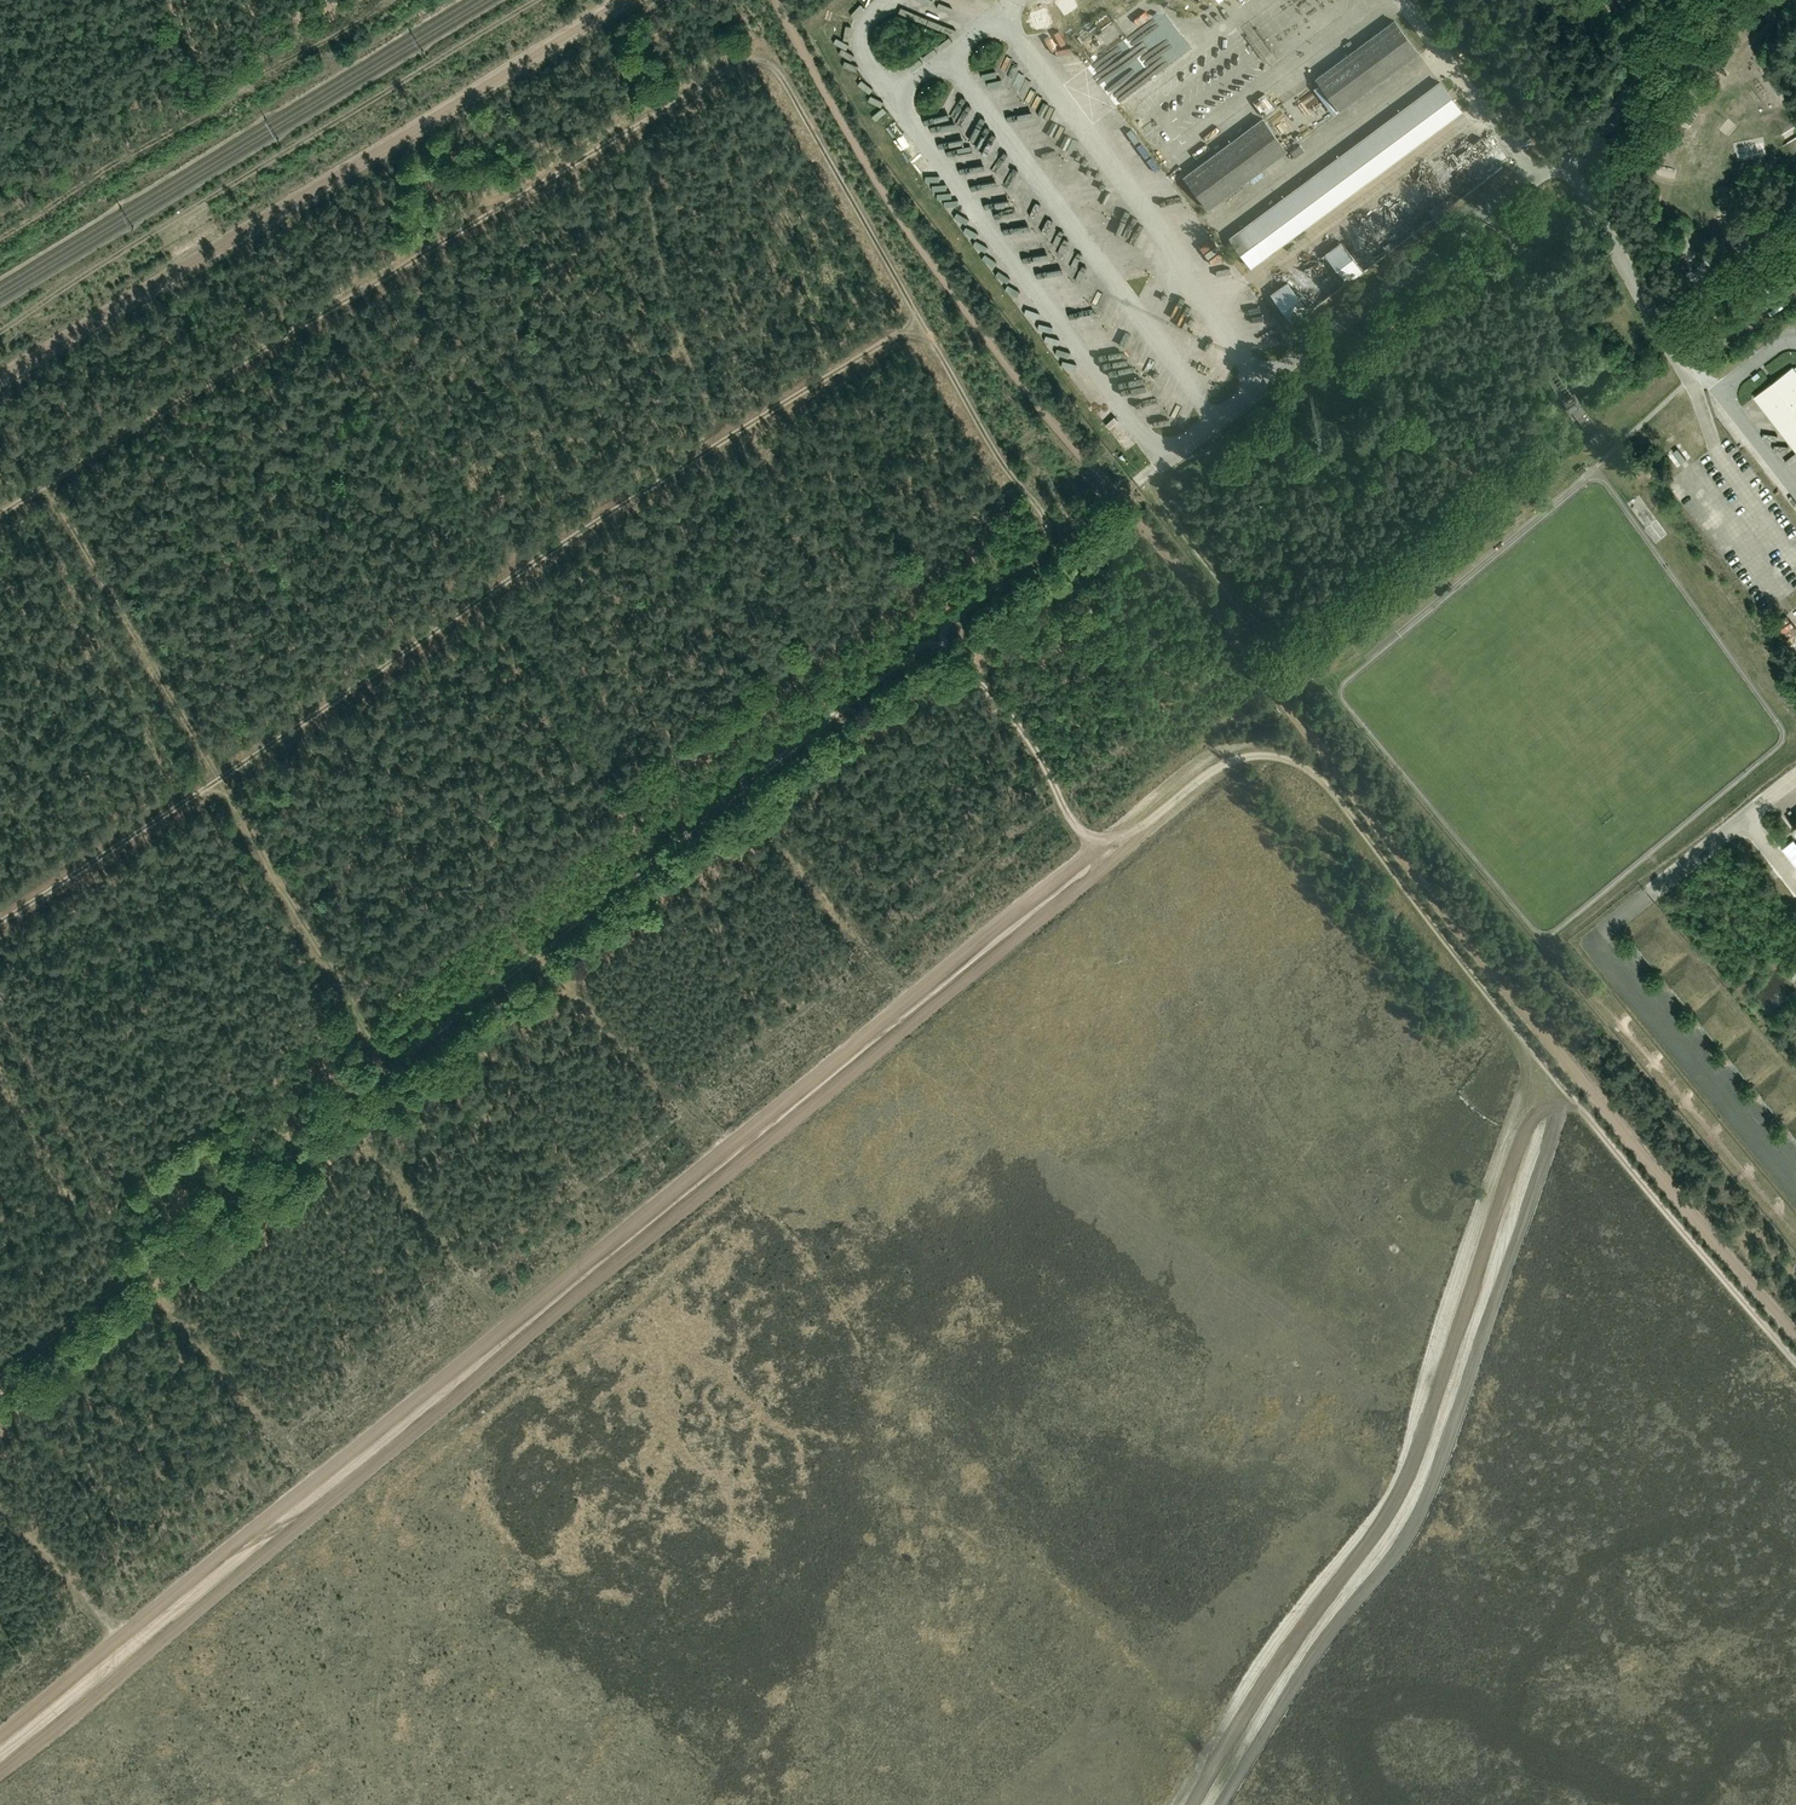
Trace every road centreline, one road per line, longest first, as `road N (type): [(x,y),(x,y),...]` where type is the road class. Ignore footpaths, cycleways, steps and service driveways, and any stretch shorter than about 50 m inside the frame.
road 1 (track): [(0,330),(537,0)]
road 2 (track): [(163,0),(219,101),(393,0)]
road 3 (track): [(219,101),(0,236)]

